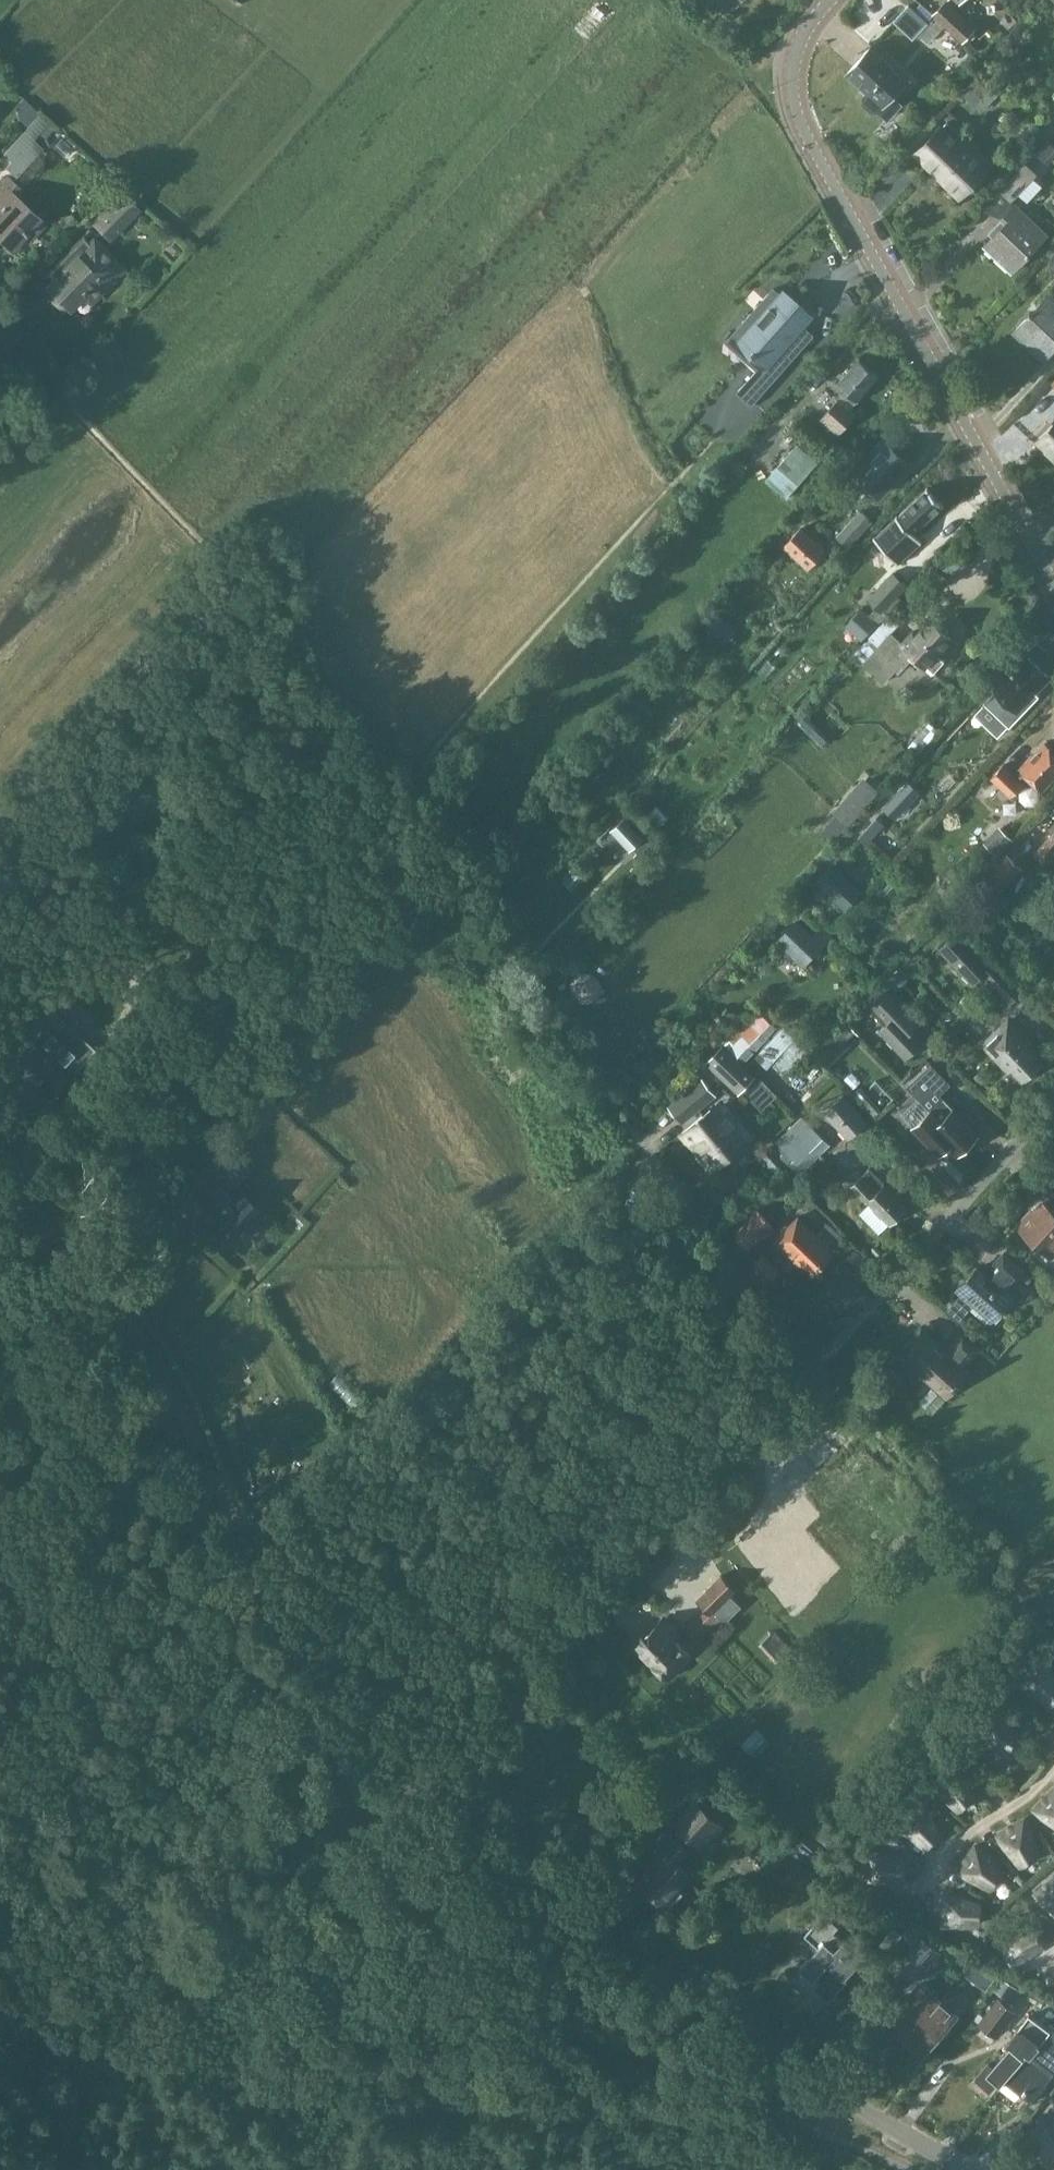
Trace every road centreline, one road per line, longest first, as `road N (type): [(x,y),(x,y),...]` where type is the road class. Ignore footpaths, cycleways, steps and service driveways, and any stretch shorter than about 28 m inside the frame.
road 1 (residential): [(0,1129),(126,1314),(196,1441),(325,1728),(348,1769),(403,1834),(974,2169)]
road 2 (residential): [(582,1606),(1053,1104)]
road 3 (tertiary): [(1053,586),(798,120),(794,56),(830,0)]
road 4 (track): [(627,1129),(814,1366)]

